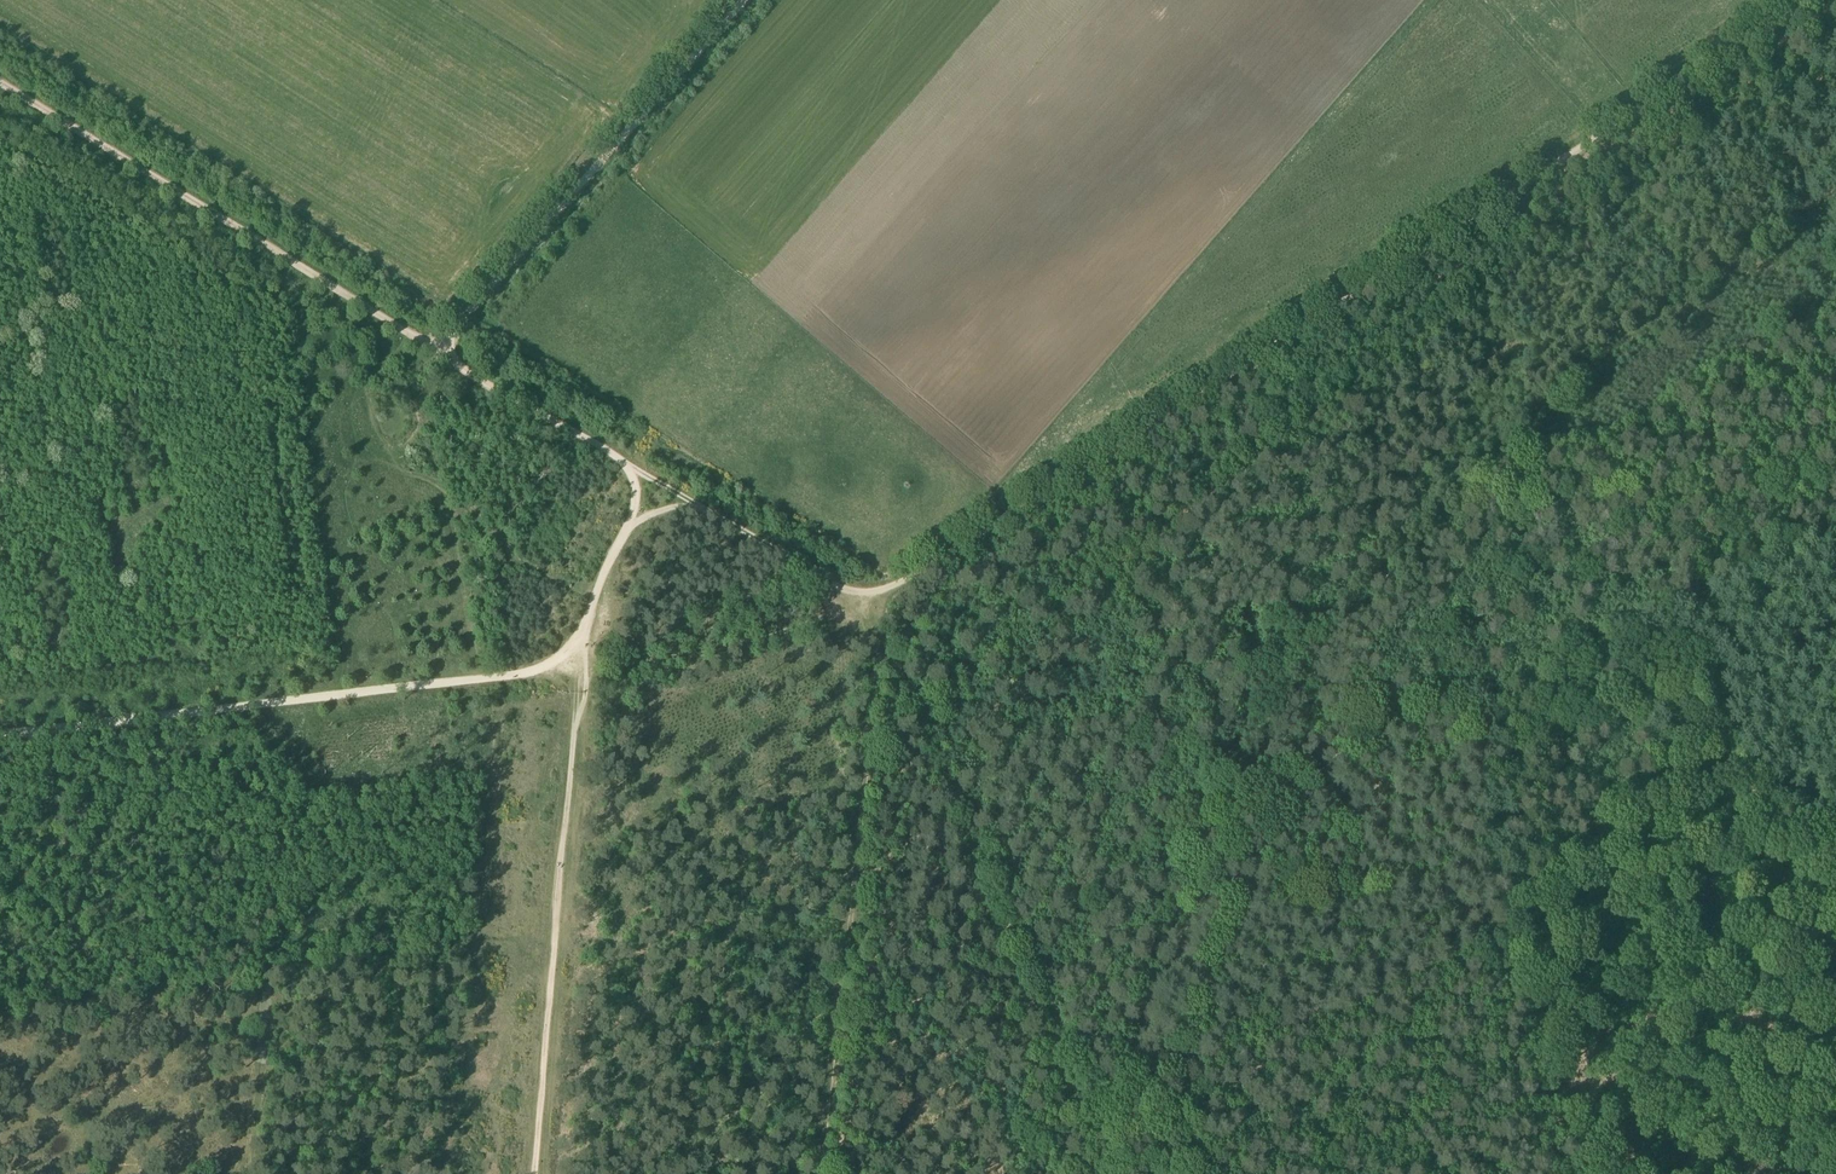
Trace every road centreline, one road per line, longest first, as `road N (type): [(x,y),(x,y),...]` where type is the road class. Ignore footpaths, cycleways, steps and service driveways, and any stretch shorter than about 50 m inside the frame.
road 1 (track): [(1816,0),(866,612)]
road 2 (track): [(1148,1173),(1181,1098),(1210,1062),(1252,1038),(1511,938),(1667,780),(1697,726),(1695,604),(1835,546)]
road 3 (track): [(0,737),(586,666)]
road 4 (track): [(886,631),(824,1173)]
road 5 (track): [(451,352),(429,350),(0,87)]
road 6 (track): [(539,1173),(586,666)]
road 7 (track): [(451,352),(751,0)]
road 8 (track): [(1818,1173),(1667,780)]
road 9 (track): [(637,476),(451,352)]
road 10 (track): [(866,612),(695,508)]
road 11 (track): [(630,542),(586,666)]

